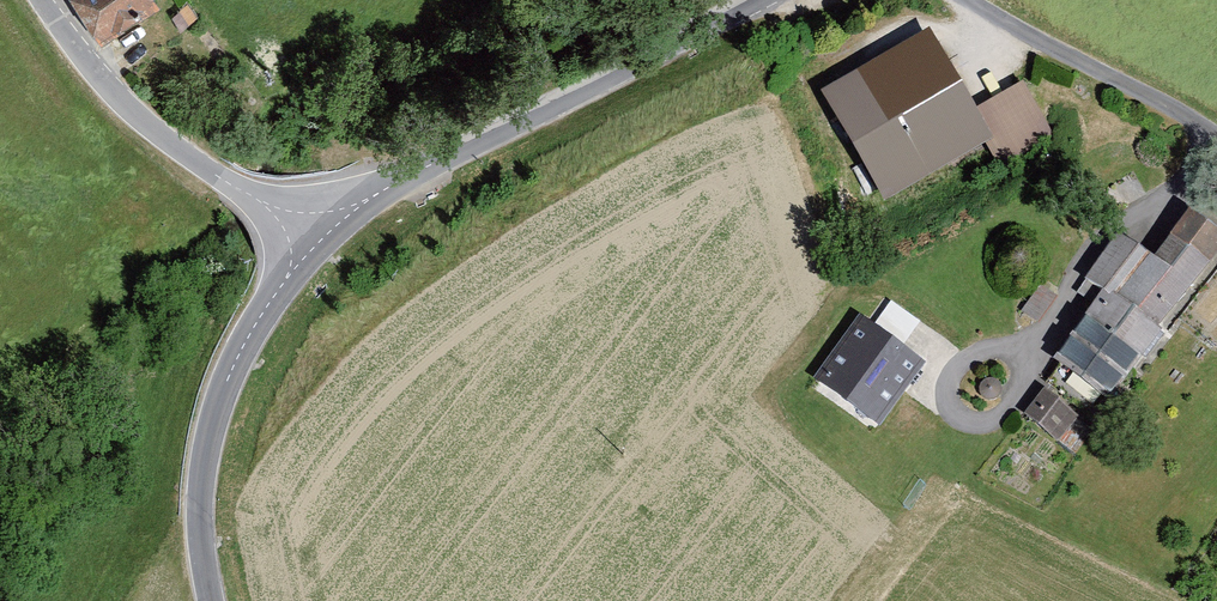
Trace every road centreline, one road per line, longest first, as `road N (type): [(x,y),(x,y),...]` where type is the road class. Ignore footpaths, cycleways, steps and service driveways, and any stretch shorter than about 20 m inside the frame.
road 1 (tertiary): [(311,237),(369,198),(750,0)]
road 2 (tertiary): [(211,600),(197,520),(212,410),(311,237)]
road 3 (unclassified): [(40,0),(142,122),(311,237)]
road 4 (unclassified): [(973,0),(1216,137)]

